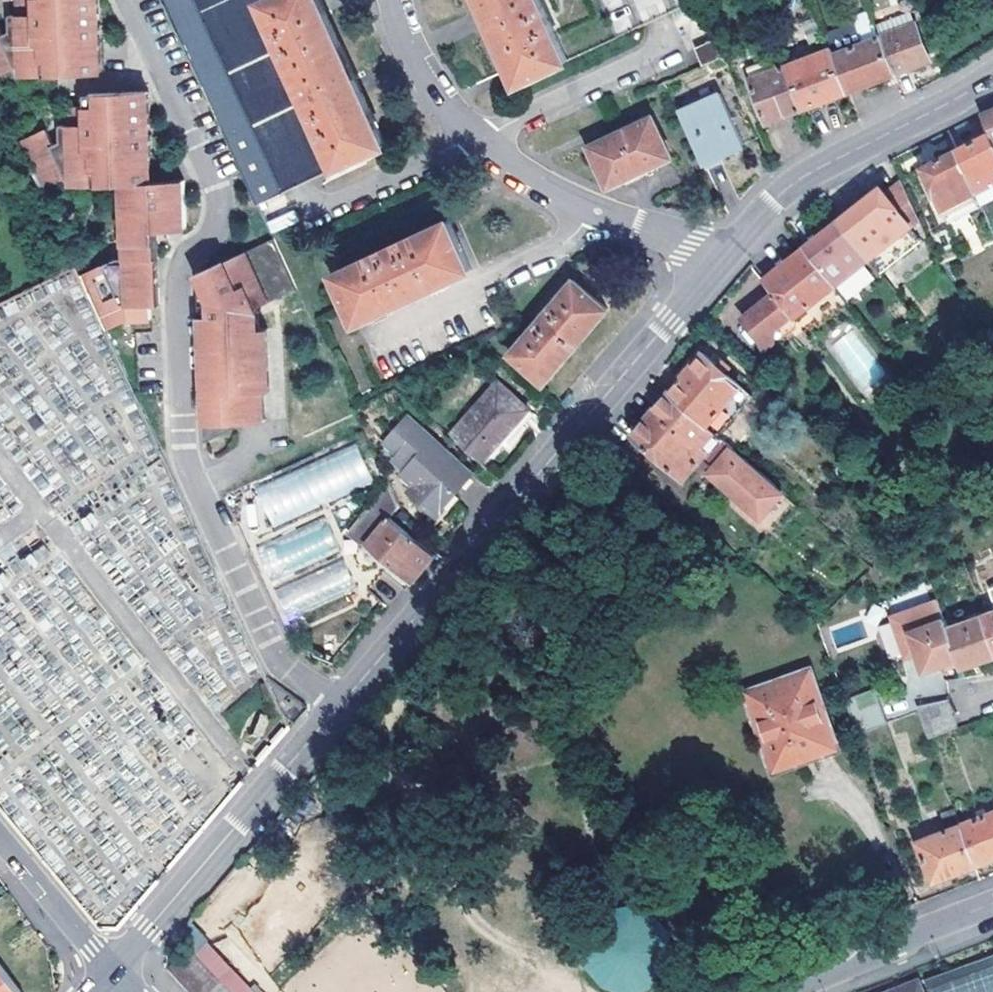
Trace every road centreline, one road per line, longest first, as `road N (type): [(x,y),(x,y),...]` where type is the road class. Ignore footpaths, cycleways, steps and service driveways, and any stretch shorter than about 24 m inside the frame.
road 1 (tertiary): [(112,972),(650,343)]
road 2 (residential): [(390,0),(414,63),(472,137),(565,195),(667,237),(710,268)]
road 3 (tertiary): [(710,268),(799,181),(992,75)]
road 4 (residential): [(782,991),(992,903)]
road 5 (residential): [(112,972),(0,835)]

